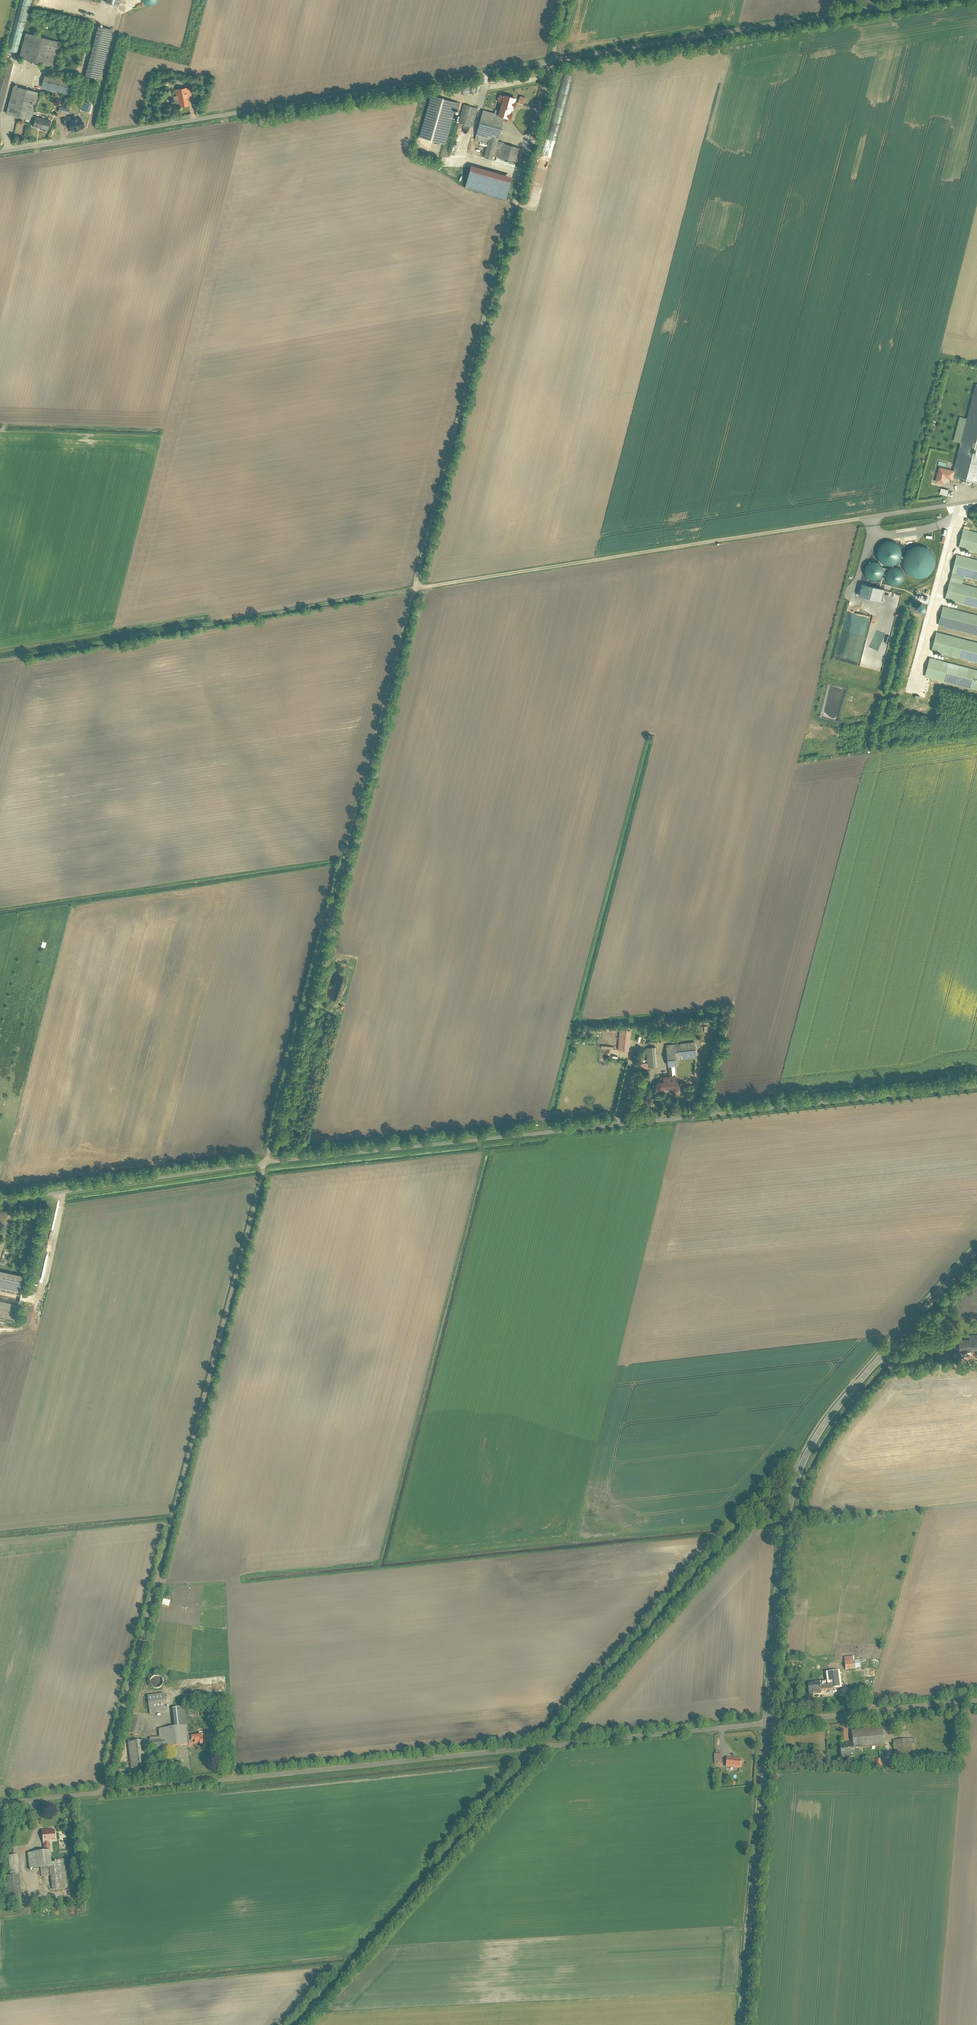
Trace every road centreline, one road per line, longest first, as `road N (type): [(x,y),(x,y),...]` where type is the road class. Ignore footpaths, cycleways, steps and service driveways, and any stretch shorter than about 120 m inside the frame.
road 1 (track): [(567,0),(101,1793)]
road 2 (unclassified): [(0,1200),(265,1161),(976,1086)]
road 3 (unclassified): [(0,152),(923,0)]
road 4 (residential): [(0,1803),(768,1723)]
road 5 (residential): [(976,500),(414,587)]
road 6 (tertiary): [(976,1249),(843,1399),(803,1461),(783,1546),(768,1723)]
road 7 (track): [(0,658),(414,587)]
road 8 (tertiary): [(768,1723),(743,2024)]
road 9 (unclassified): [(768,1723),(976,1702)]

